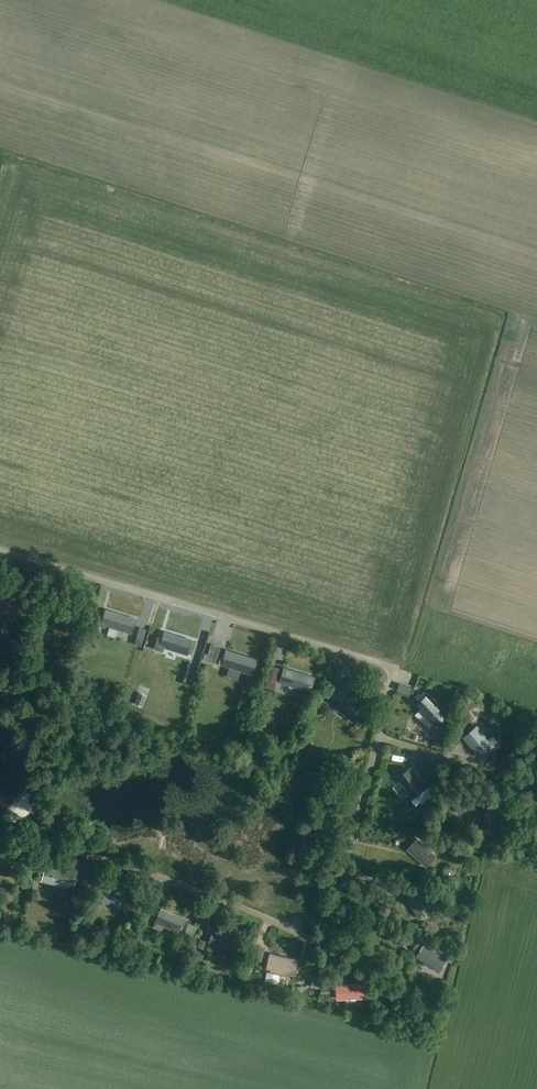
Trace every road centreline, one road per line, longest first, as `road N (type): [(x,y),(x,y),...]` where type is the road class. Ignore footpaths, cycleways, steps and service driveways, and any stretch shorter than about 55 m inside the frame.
road 1 (residential): [(378,738),(330,931),(321,939),(145,871),(38,847)]
road 2 (residential): [(0,551),(328,649)]

